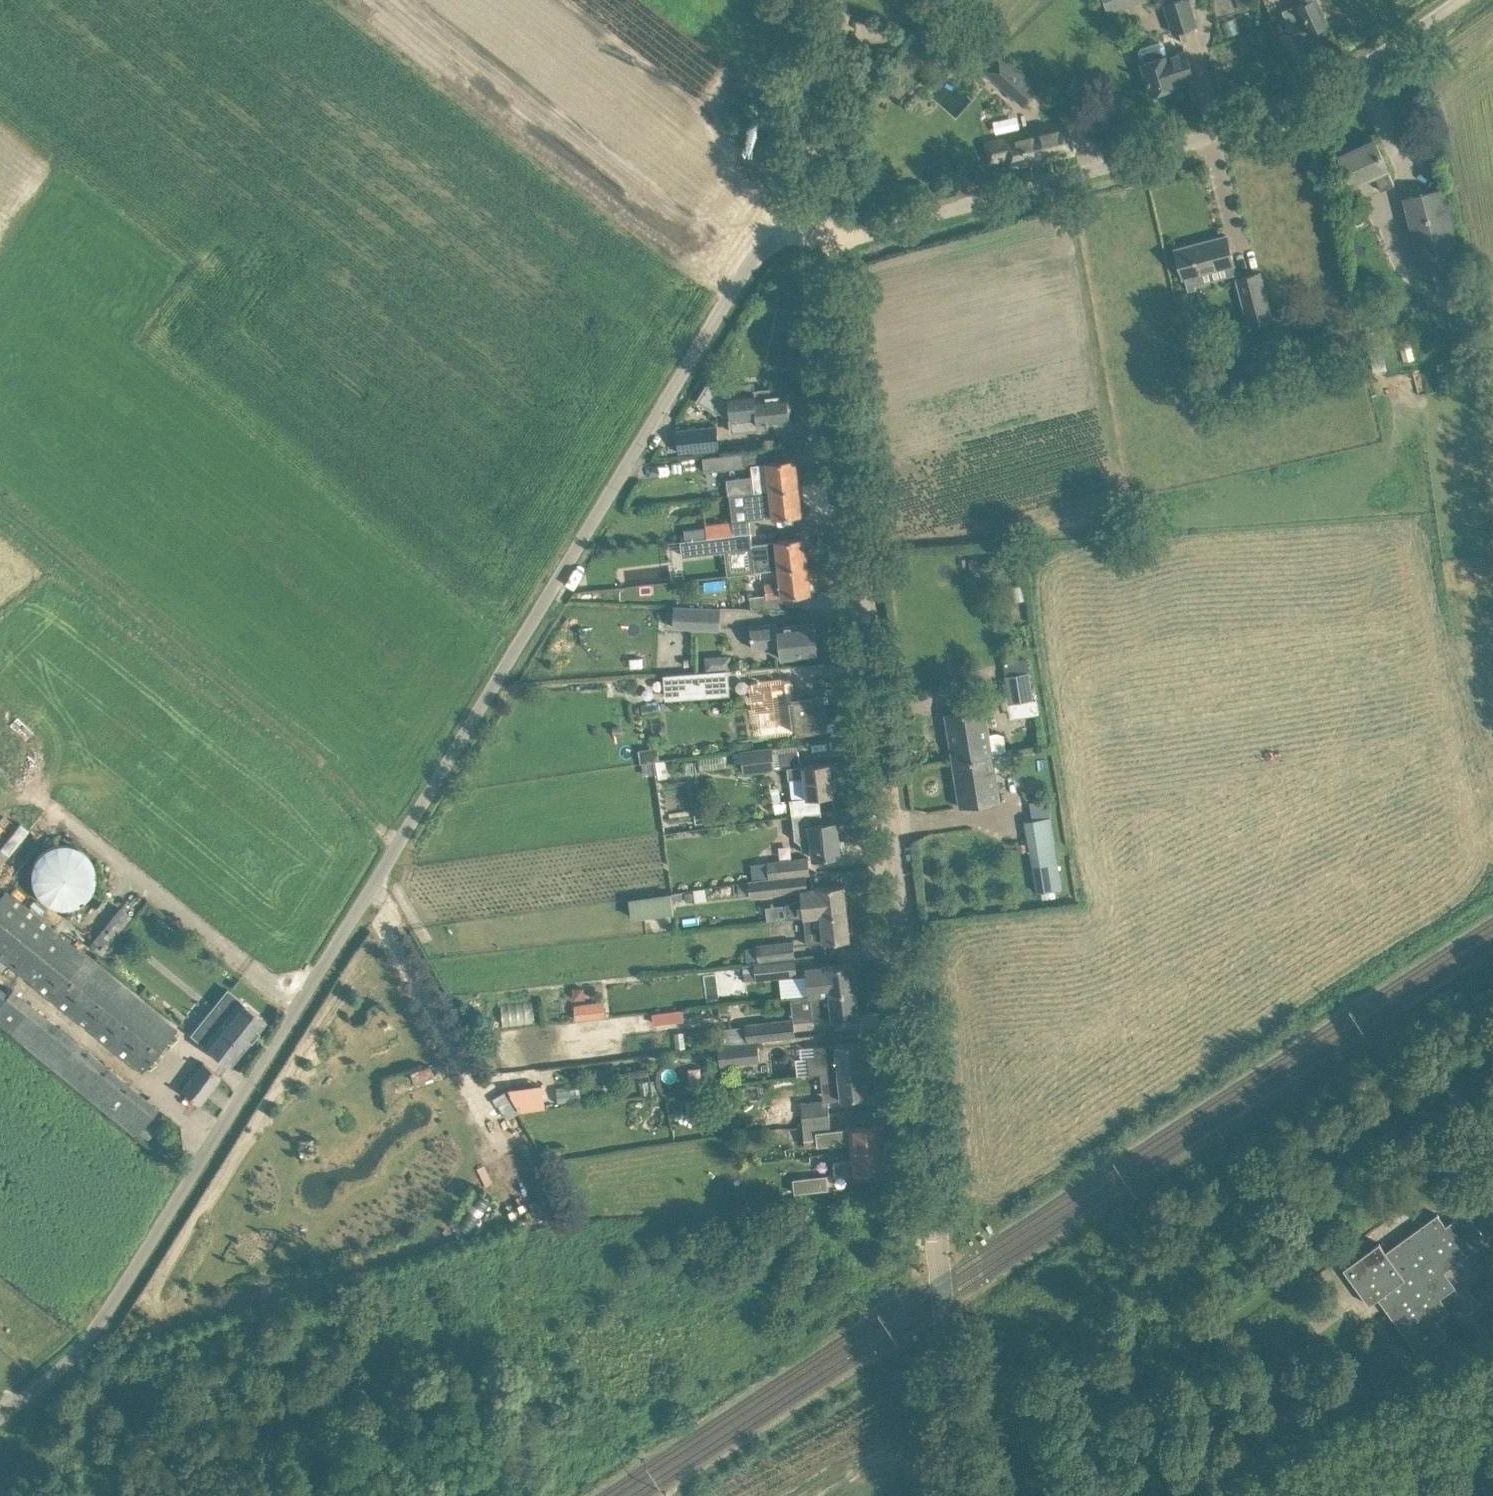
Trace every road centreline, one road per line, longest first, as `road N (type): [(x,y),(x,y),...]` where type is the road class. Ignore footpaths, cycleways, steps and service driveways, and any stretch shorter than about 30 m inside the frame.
road 1 (unclassified): [(0,1417),(88,1339),(753,256),(776,239),(821,233)]
road 2 (tertiary): [(963,1495),(821,233)]
road 3 (unclassified): [(821,233),(873,230),(1225,128),(1305,96),(1457,0)]
road 4 (residential): [(1283,1495),(1492,1387)]
road 5 (tertiary): [(821,233),(801,0)]

